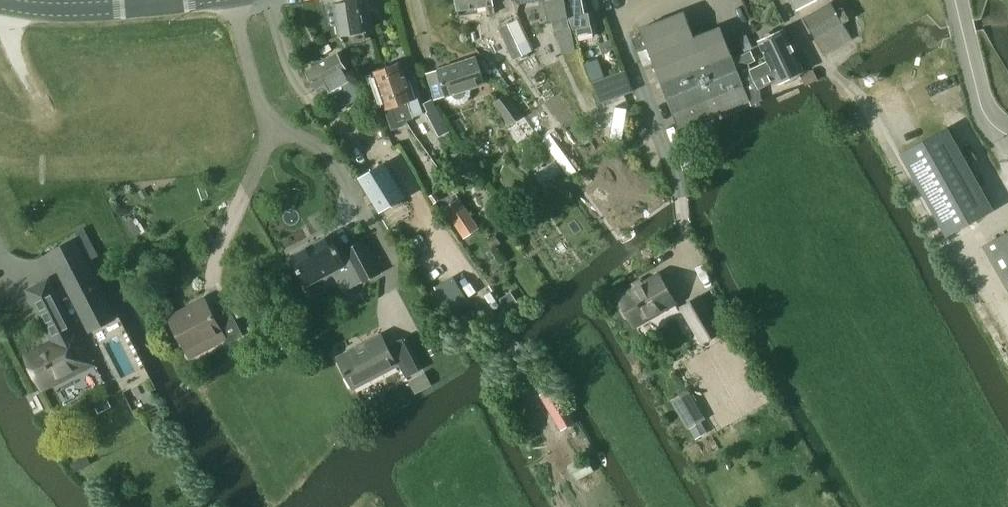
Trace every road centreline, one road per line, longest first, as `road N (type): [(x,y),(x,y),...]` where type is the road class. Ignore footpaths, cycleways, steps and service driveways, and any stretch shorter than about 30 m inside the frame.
road 1 (tertiary): [(181,0),(81,8),(0,2)]

